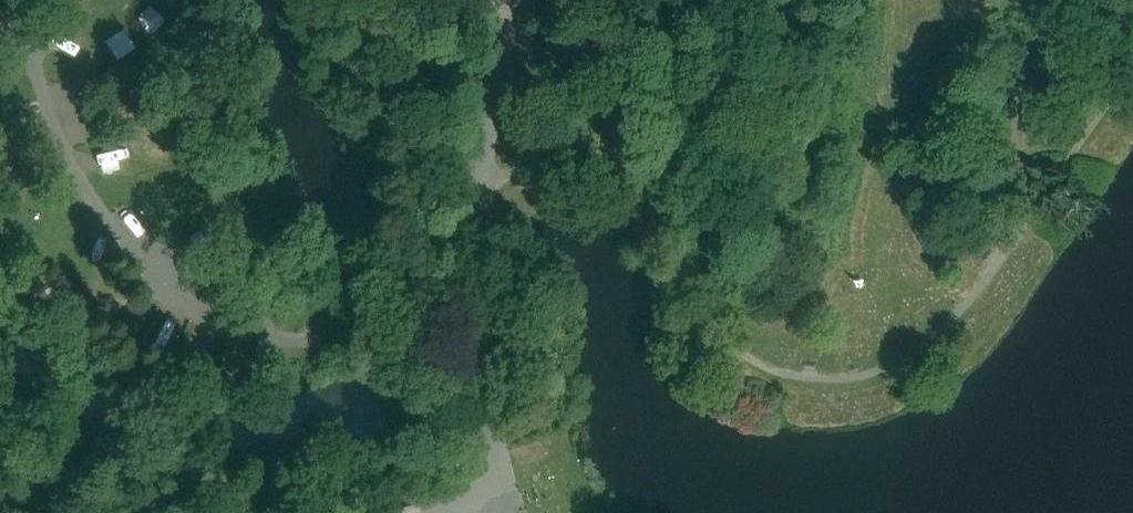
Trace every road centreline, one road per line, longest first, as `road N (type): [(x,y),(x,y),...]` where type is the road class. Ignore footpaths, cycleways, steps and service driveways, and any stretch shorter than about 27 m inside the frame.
road 1 (unclassified): [(494,502),(468,332),(468,226),(490,94),(512,27),(531,0)]

